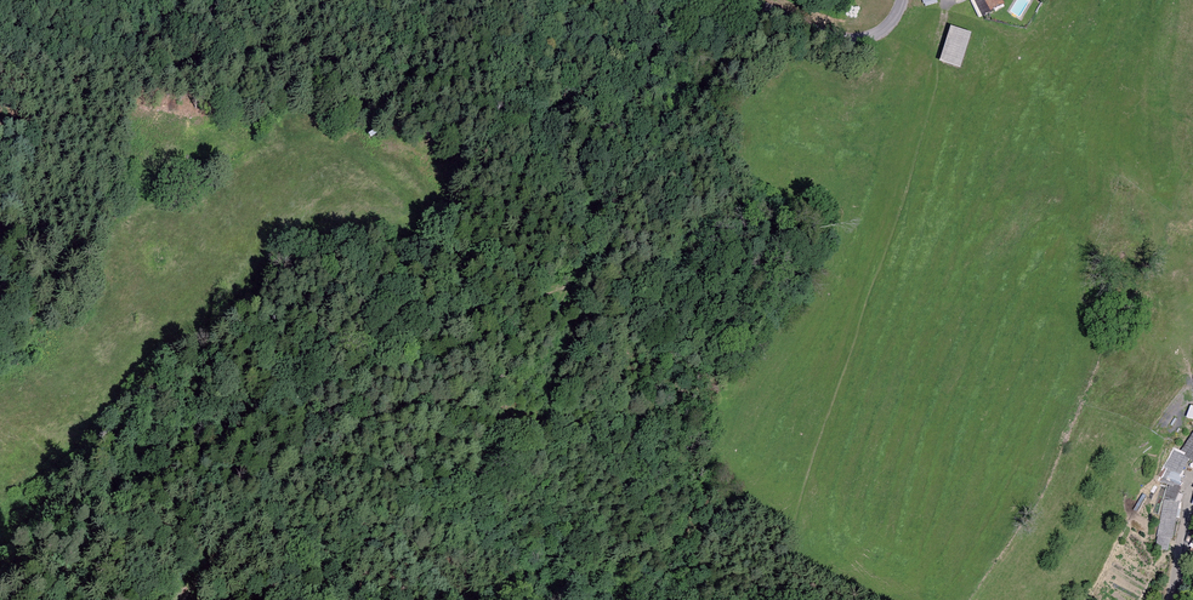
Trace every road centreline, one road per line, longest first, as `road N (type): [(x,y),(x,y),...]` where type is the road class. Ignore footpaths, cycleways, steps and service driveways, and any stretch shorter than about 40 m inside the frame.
road 1 (track): [(185,599),(264,500),(366,428),(500,378),(533,344),(583,249),(582,227),(551,175),(524,103),(524,57),(552,23),(613,0)]
road 2 (track): [(0,550),(179,416),(251,395),(393,376),(489,340),(573,279)]
road 3 (track): [(902,0),(873,37),(836,40),(753,0)]
road 4 (track): [(617,0),(712,20),(786,16)]

